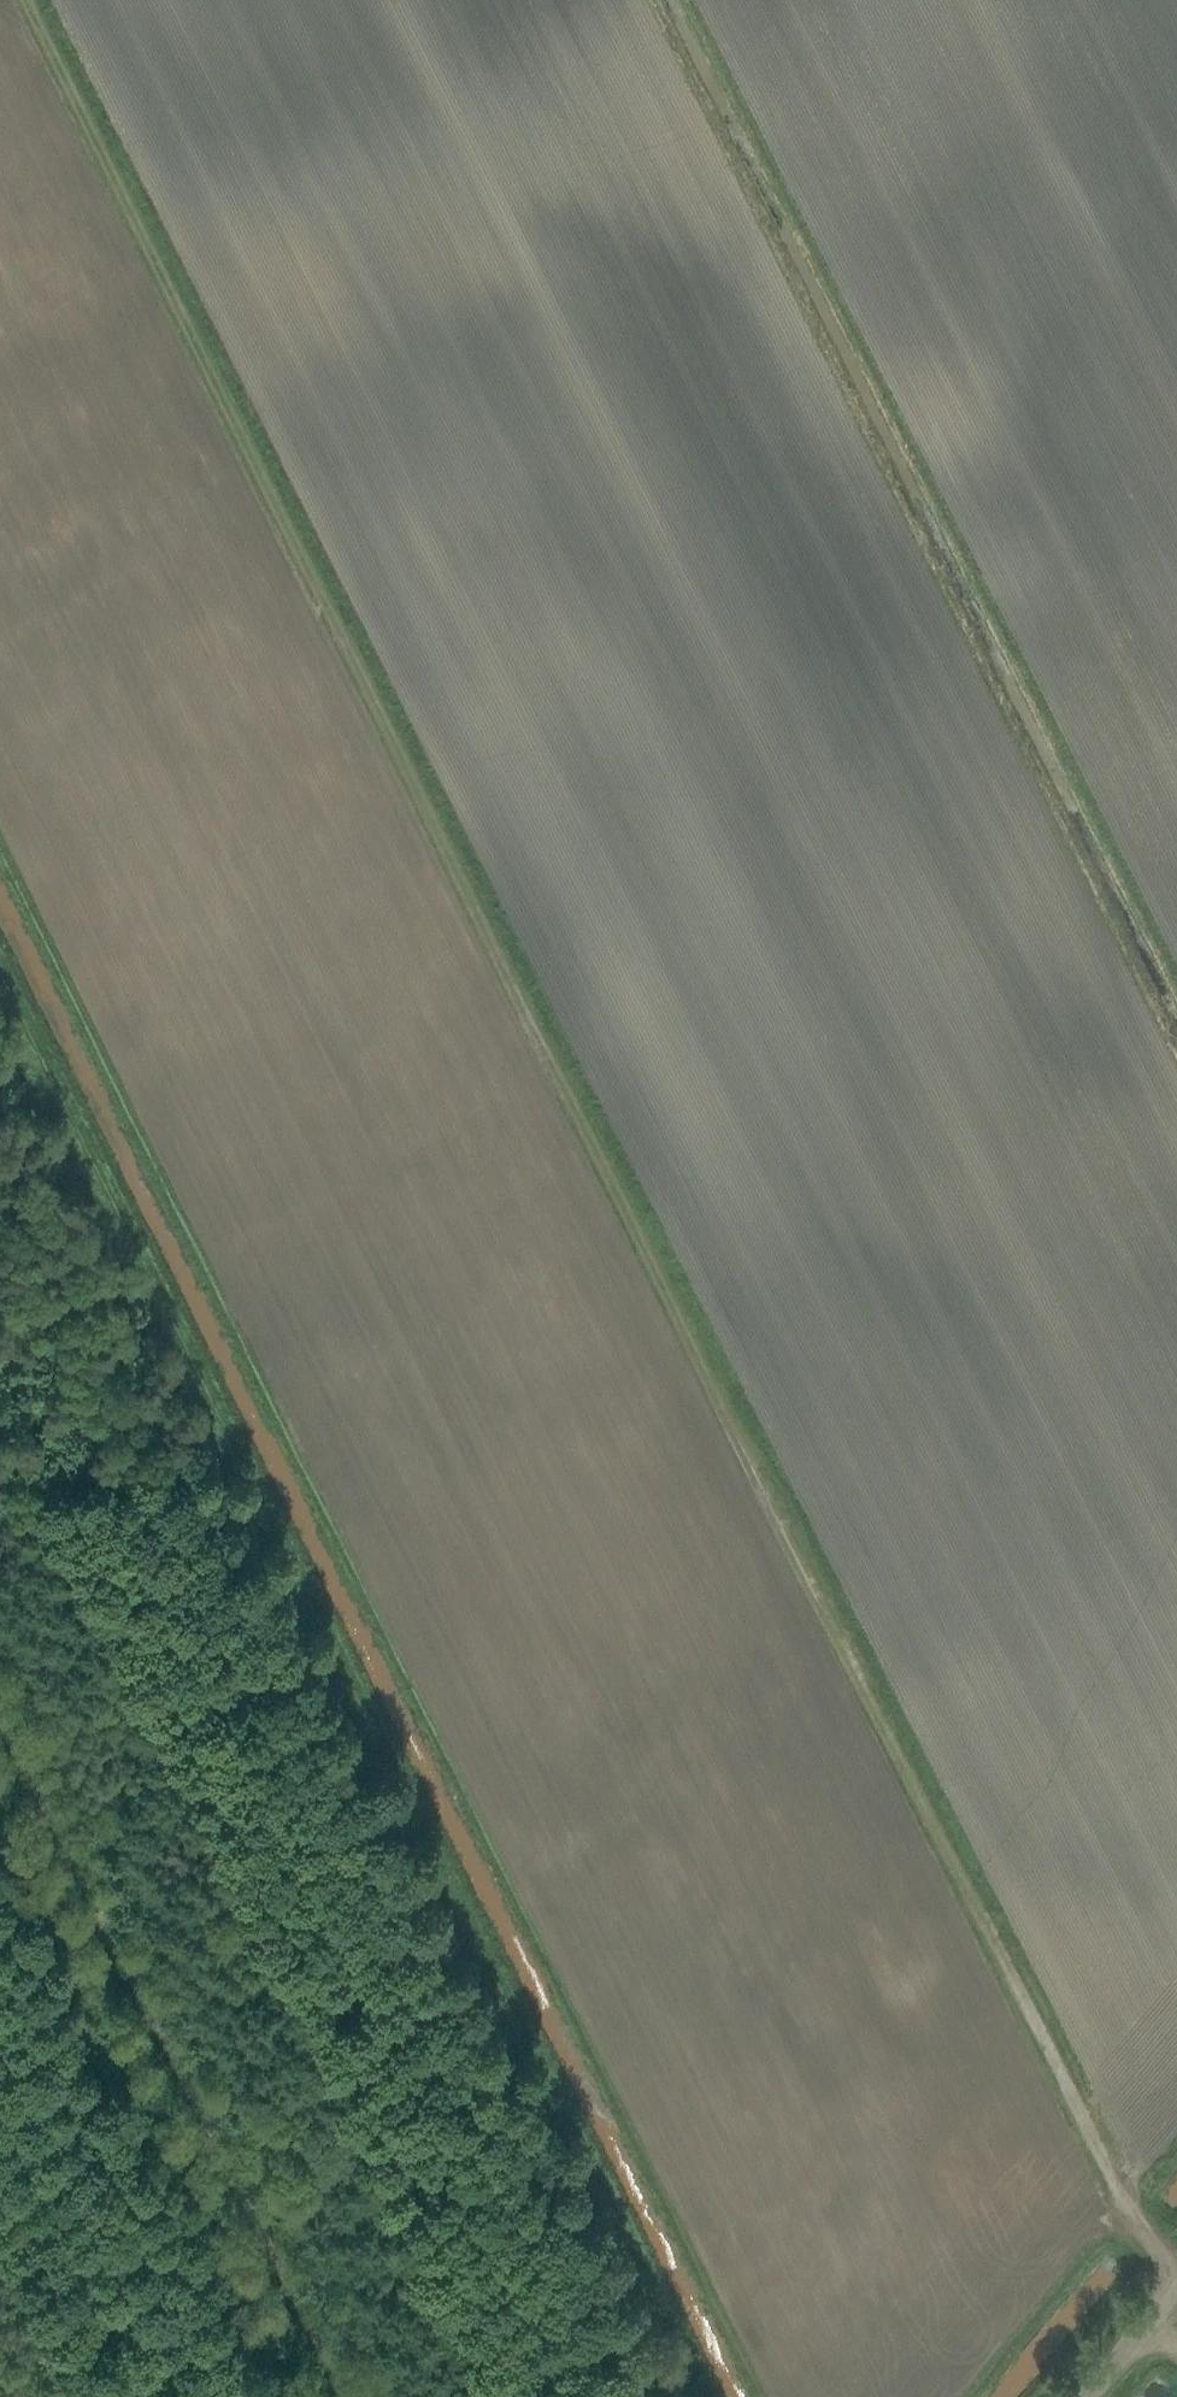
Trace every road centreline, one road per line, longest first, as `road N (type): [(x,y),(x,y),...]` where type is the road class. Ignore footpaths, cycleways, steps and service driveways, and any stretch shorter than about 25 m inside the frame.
road 1 (unclassified): [(1090,2396),(1176,2293)]

